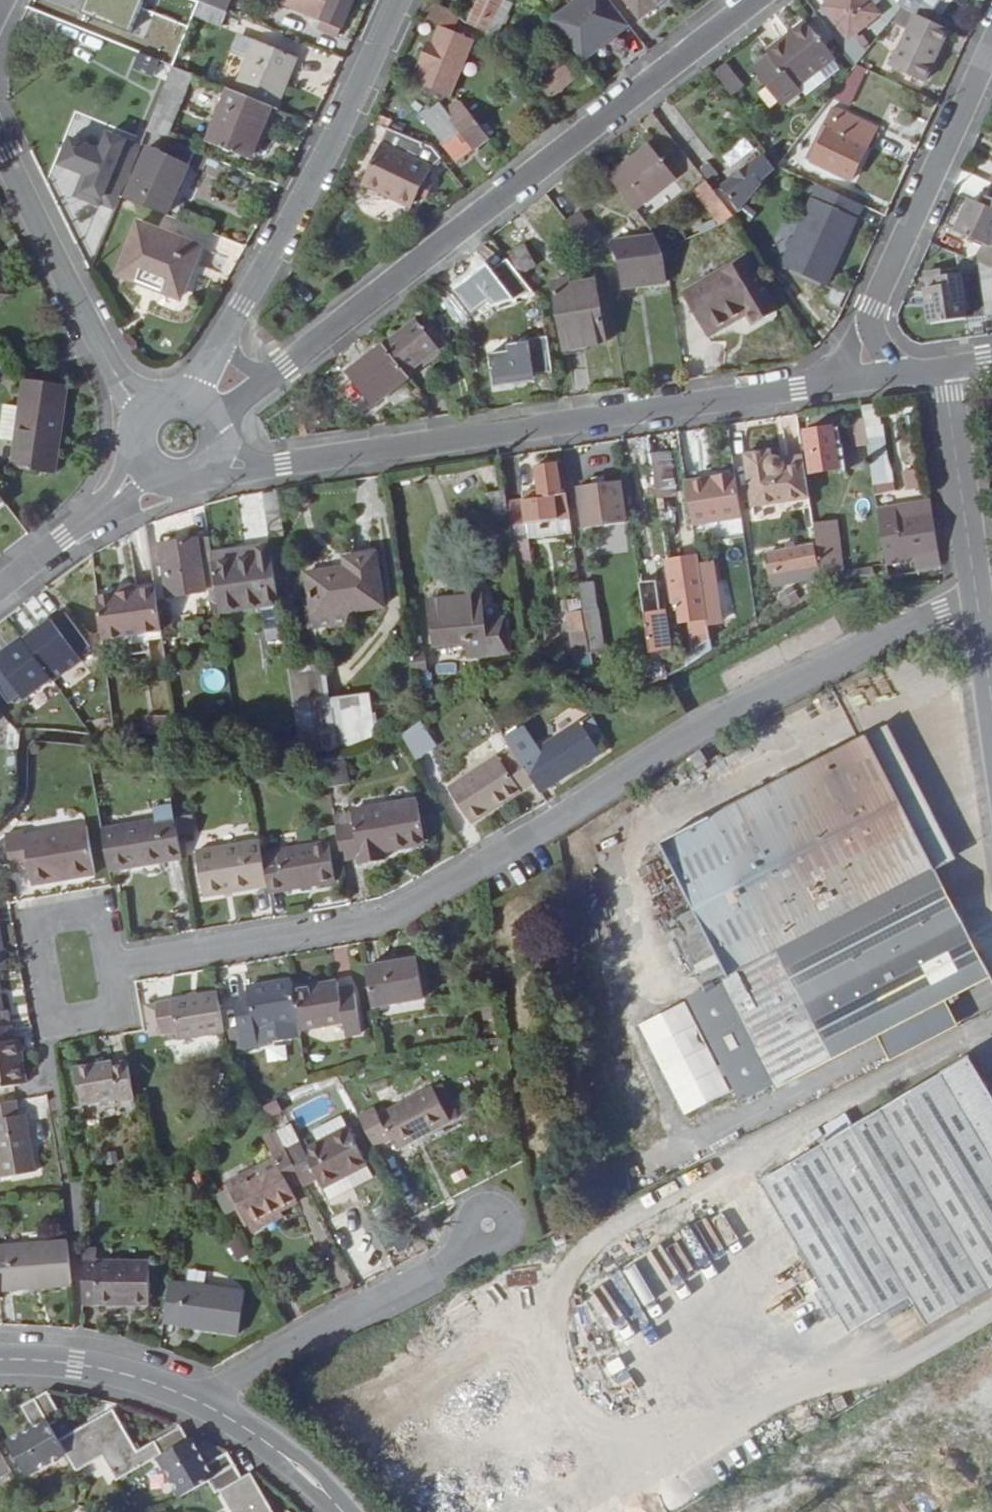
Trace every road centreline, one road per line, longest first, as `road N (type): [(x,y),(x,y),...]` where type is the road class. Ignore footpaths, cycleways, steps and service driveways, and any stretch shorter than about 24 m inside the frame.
road 1 (residential): [(978,597),(723,721),(407,910),(110,969)]
road 2 (residential): [(213,457),(283,464),(894,375)]
road 3 (residential): [(213,423),(750,0)]
road 4 (residential): [(397,0),(344,117),(190,401)]
road 5 (residential): [(991,50),(876,304),(869,328),(894,375)]
road 6 (residential): [(487,1228),(453,1258),(320,1327),(201,1402)]
road 7 (residential): [(0,151),(114,377),(146,411)]
road 8 (residential): [(110,969),(99,911),(26,925),(46,1026)]
road 9 (unclassified): [(942,370),(978,597)]
road 10 (residential): [(201,1402),(107,1369),(0,1359)]
road 11 (residential): [(0,591),(145,469)]
road 12 (residential): [(343,1511),(283,1454),(201,1402)]

